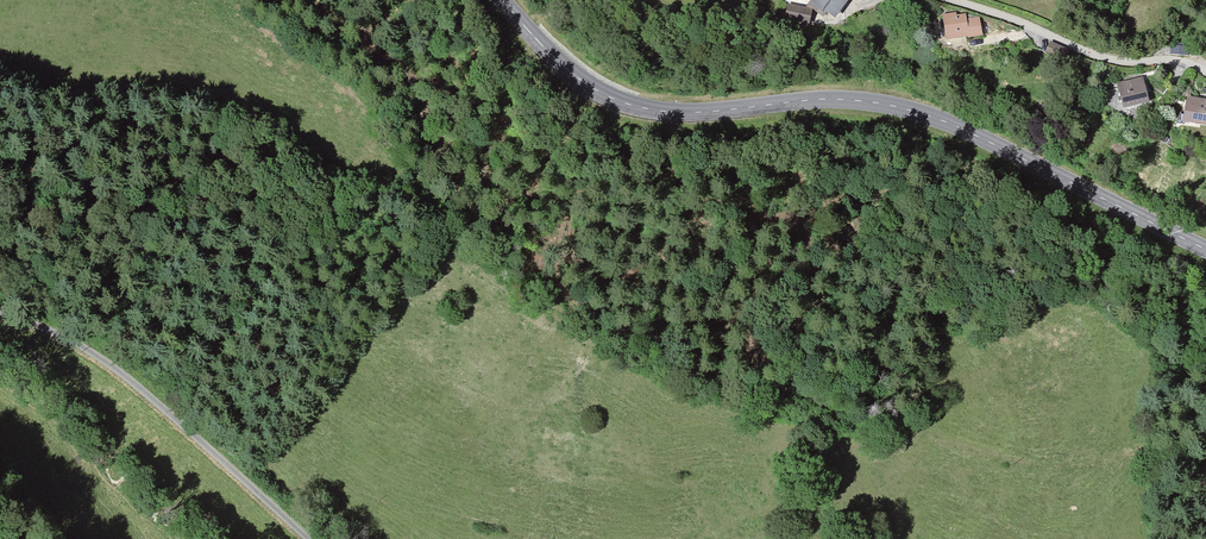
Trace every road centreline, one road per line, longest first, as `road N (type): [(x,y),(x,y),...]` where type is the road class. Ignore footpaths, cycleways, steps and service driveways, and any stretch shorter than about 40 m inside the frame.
road 1 (tertiary): [(1205,250),(921,112),(846,101),(693,113),(631,106),(568,69),(503,0)]
road 2 (track): [(0,314),(73,343),(131,381),(307,538)]
road 3 (residential): [(950,0),(1104,58),(1174,60),(1205,73)]

